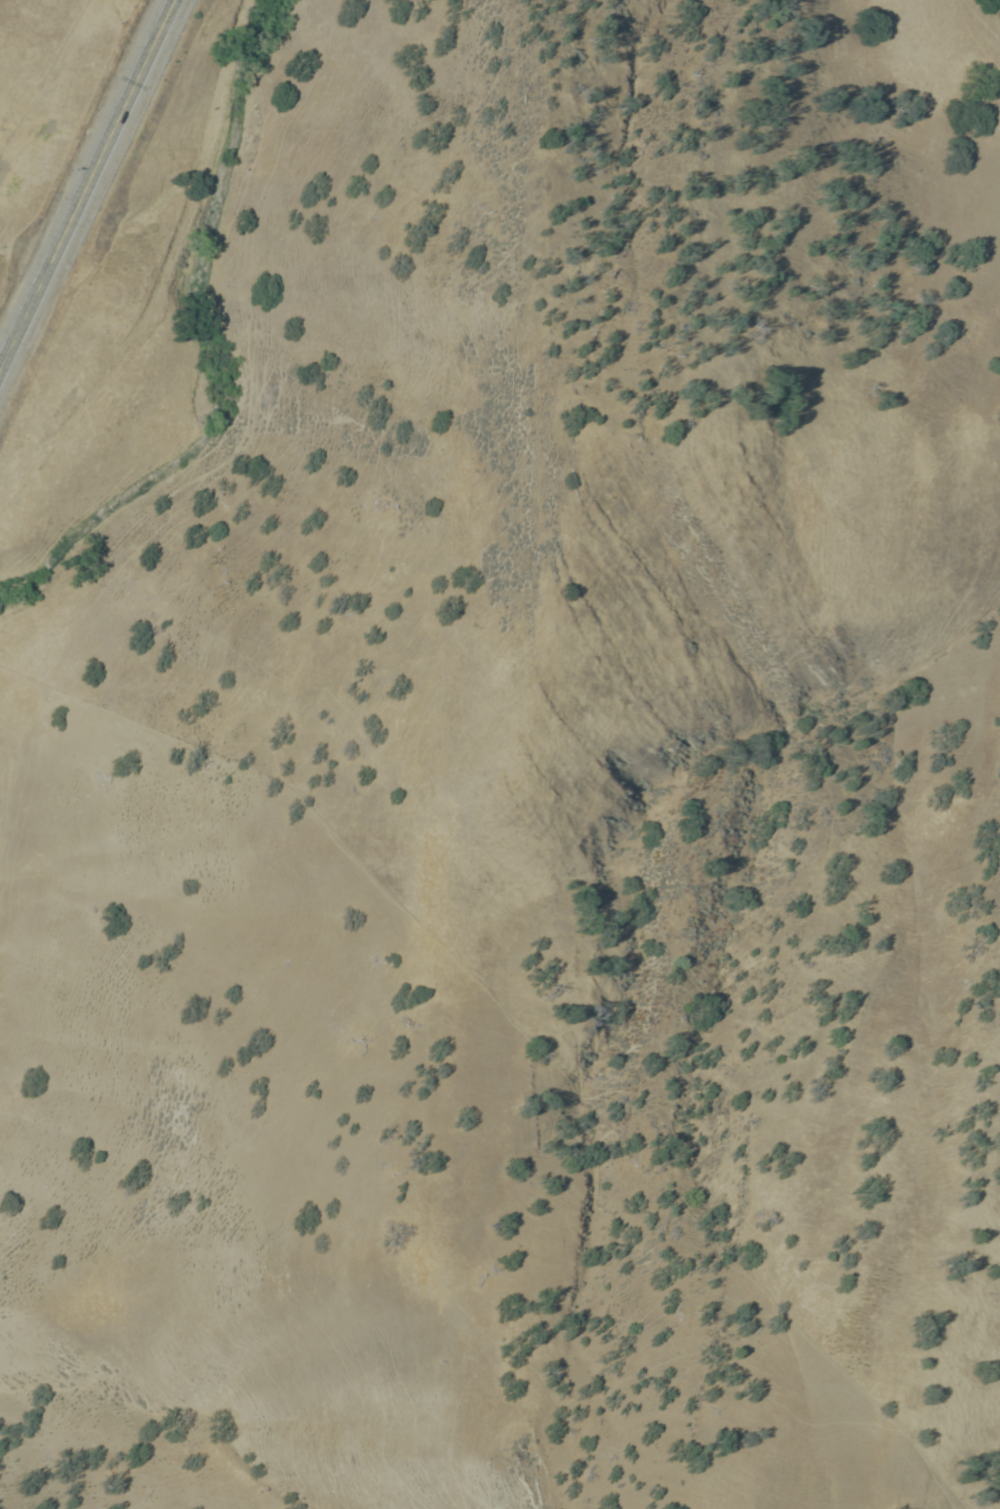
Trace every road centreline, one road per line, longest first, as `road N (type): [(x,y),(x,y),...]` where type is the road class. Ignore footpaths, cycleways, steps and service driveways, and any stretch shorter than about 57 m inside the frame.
road 1 (tertiary): [(175,0),(0,371)]

